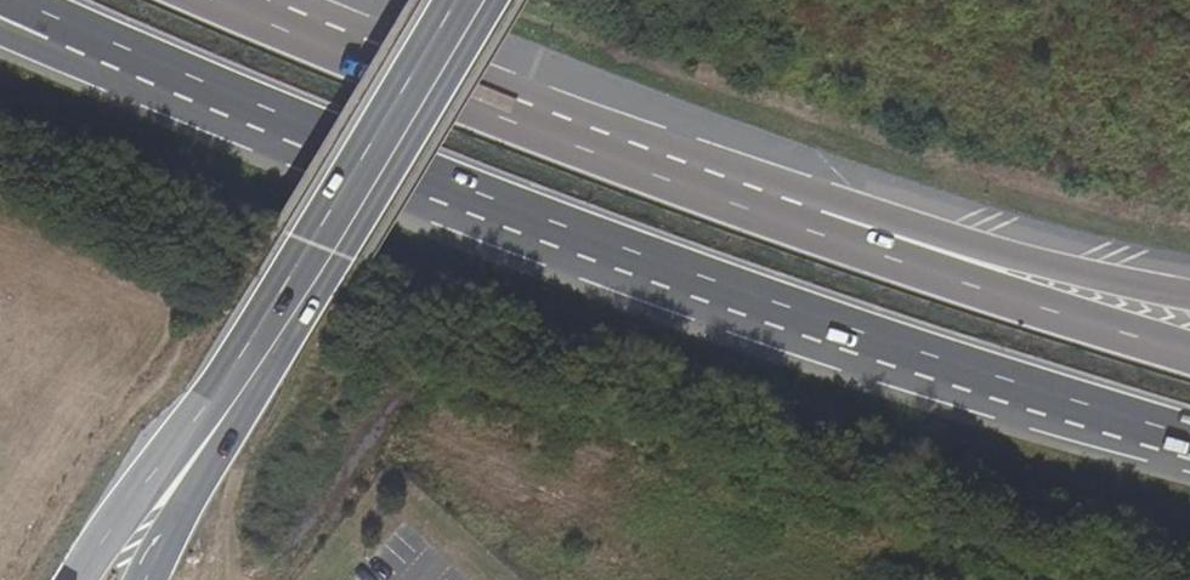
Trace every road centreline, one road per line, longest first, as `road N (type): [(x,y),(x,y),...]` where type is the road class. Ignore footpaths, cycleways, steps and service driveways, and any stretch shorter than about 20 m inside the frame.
road 1 (trunk): [(91,45),(628,263),(1189,437)]
road 2 (secondary): [(439,0),(303,235),(83,579)]
road 3 (secondary): [(146,579),(474,0)]
road 4 (trunk): [(792,212),(231,0)]
road 5 (trunk): [(1189,350),(942,278),(792,212)]
road 6 (trunk): [(1189,296),(1092,278),(916,223),(792,212)]

